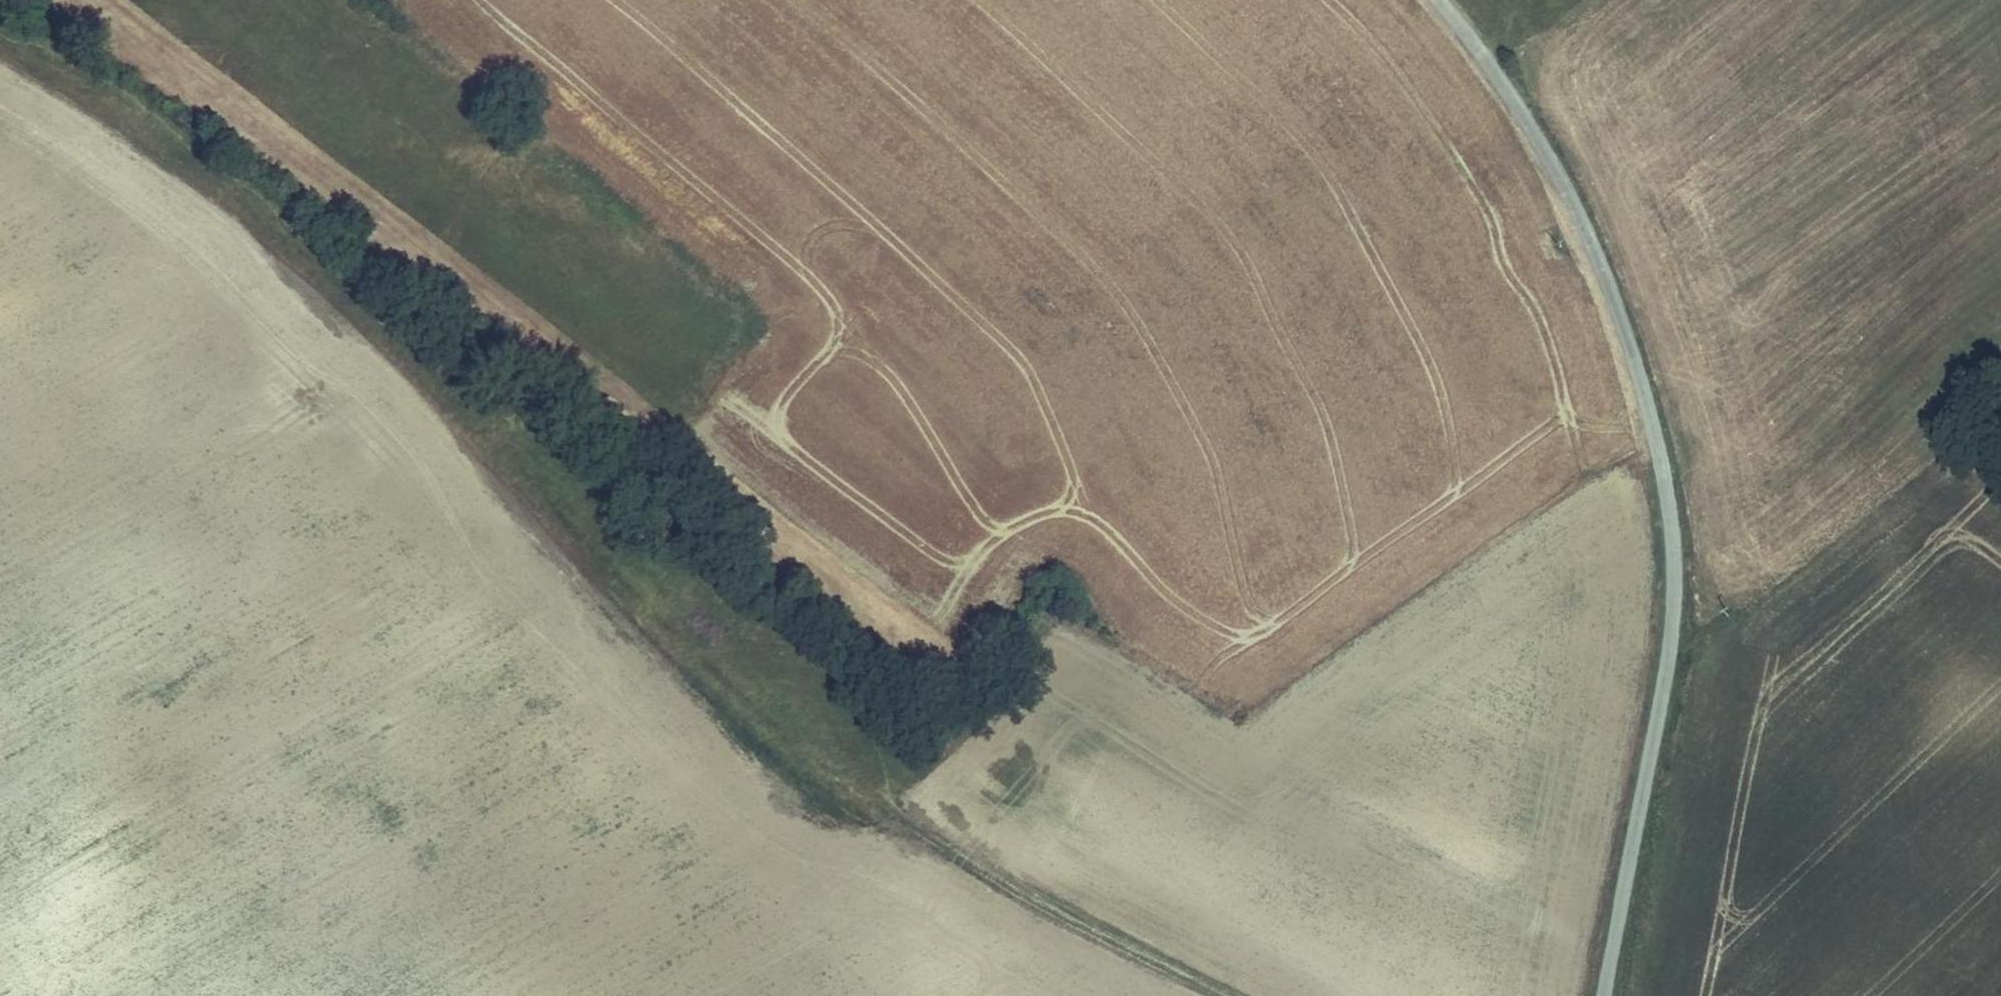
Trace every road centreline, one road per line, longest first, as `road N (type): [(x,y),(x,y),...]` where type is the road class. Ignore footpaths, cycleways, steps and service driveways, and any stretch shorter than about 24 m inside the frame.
road 1 (track): [(1234,995),(835,787),(723,693),(245,199),(68,76),(0,43)]
road 2 (unclassified): [(1440,0),(1518,96),(1596,243),(1645,398),(1671,524),(1666,643),(1599,995)]

